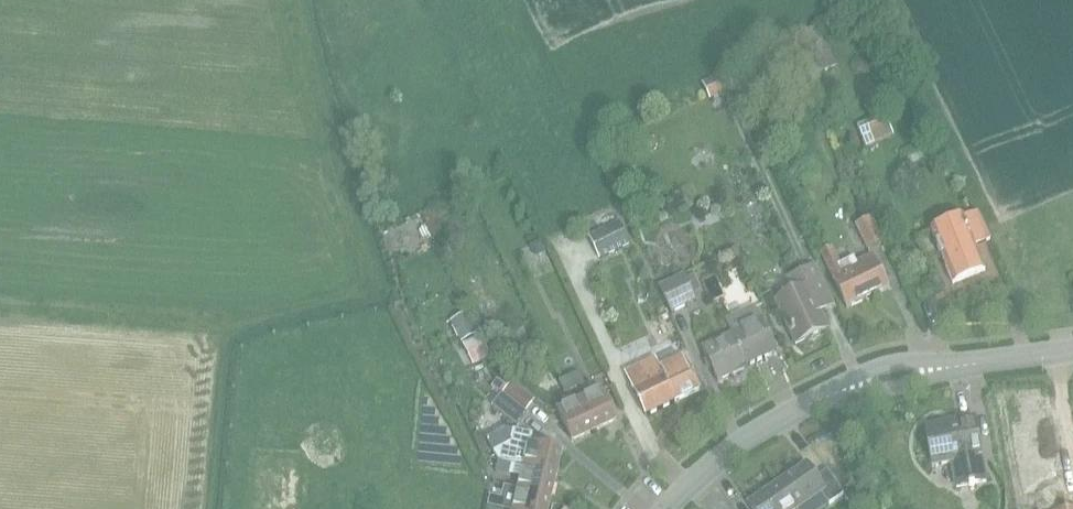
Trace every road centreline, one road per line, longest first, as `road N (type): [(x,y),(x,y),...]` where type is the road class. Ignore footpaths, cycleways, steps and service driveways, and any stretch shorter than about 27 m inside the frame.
road 1 (tertiary): [(667,508),(723,453),(808,402),(926,367),(1072,347)]

